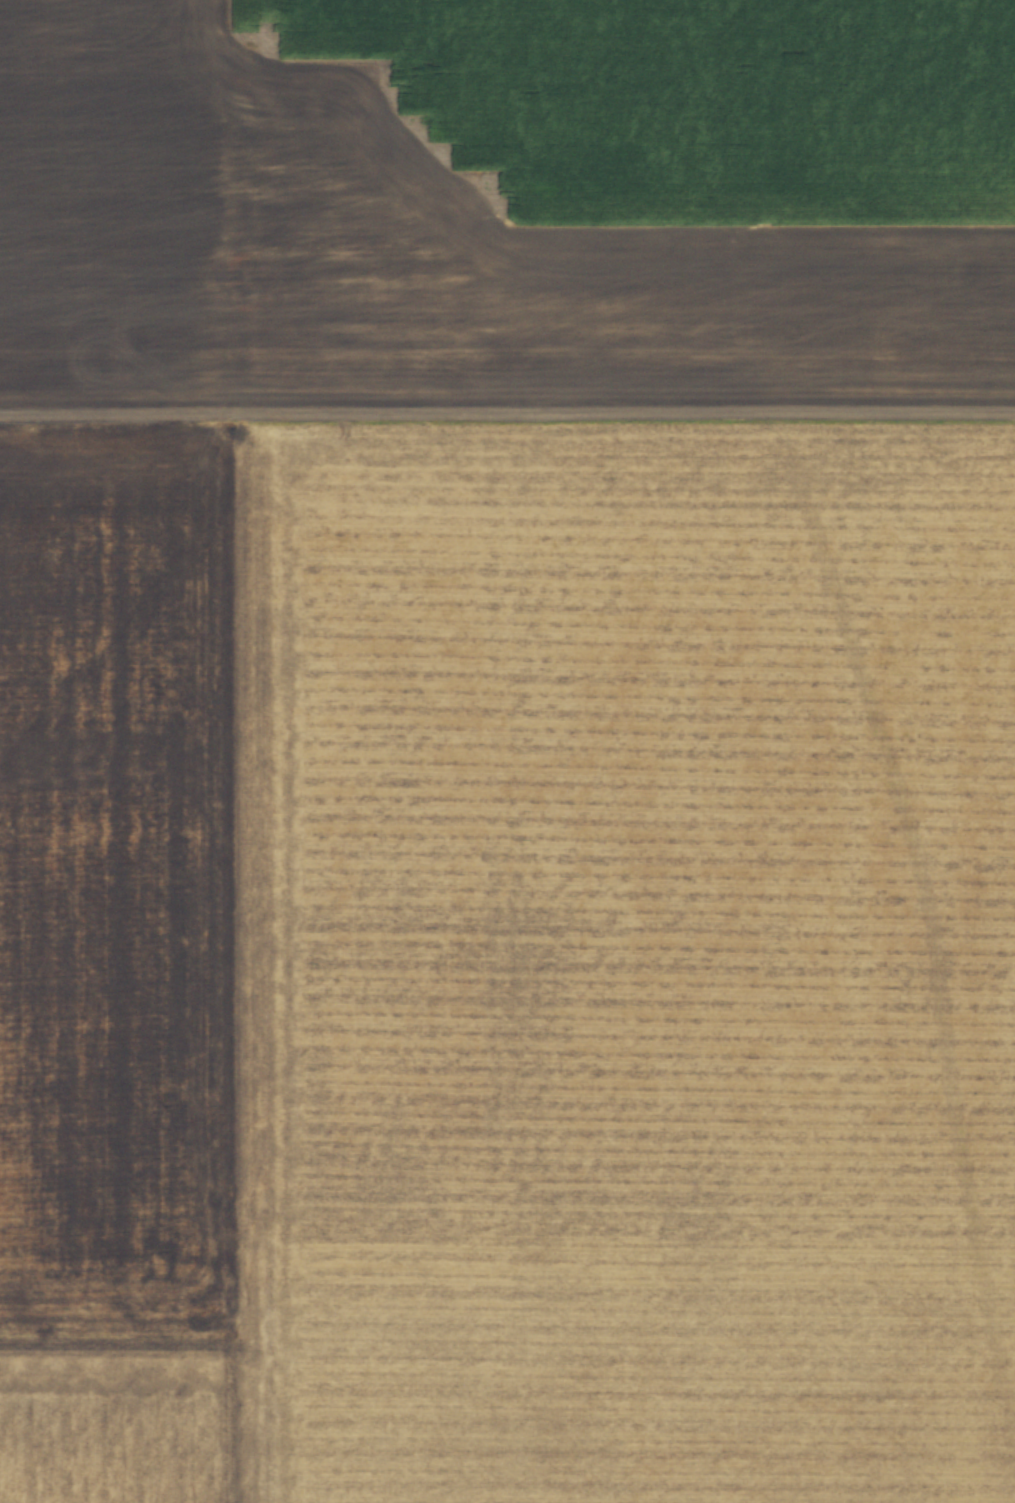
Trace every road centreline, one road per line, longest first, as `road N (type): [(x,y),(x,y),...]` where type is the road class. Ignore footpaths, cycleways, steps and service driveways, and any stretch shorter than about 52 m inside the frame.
road 1 (residential): [(0,420),(1014,414)]

